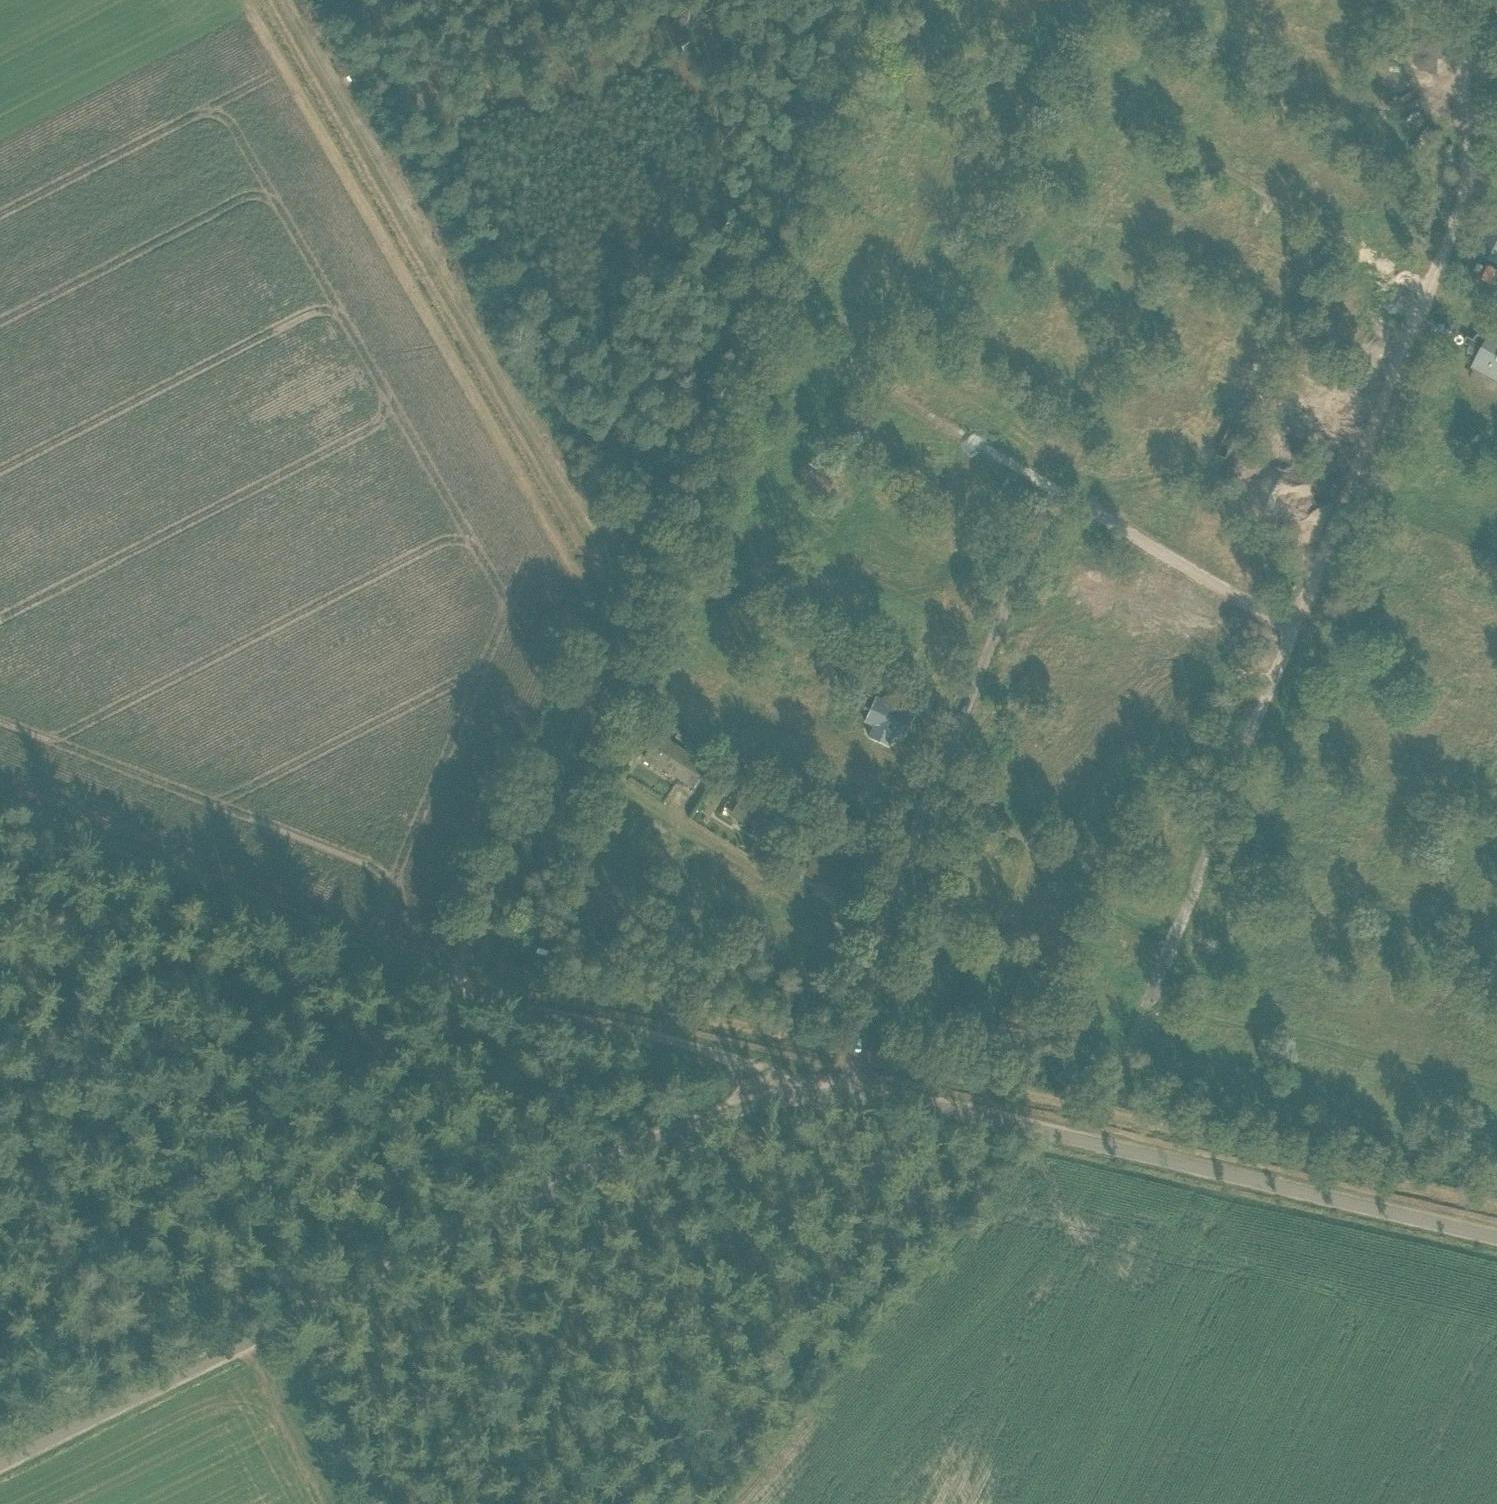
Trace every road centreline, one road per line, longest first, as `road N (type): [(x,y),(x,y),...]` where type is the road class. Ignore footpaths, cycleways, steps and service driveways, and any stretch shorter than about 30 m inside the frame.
road 1 (unclassified): [(0,1470),(728,1112),(828,1090)]
road 2 (track): [(287,0),(638,605)]
road 3 (unclassified): [(1496,1231),(914,1090),(828,1090)]
road 4 (unclassified): [(828,1090),(848,983),(1061,485)]
road 5 (unclassified): [(1292,629),(1466,175),(1461,37)]
road 6 (unclassified): [(1061,485),(883,373),(878,333),(1017,0)]
road 7 (track): [(0,823),(468,1009)]
road 8 (unclassified): [(1154,975),(1292,629)]
road 9 (unclassified): [(1292,629),(1061,485)]
road 10 (track): [(63,1439),(0,1326)]

